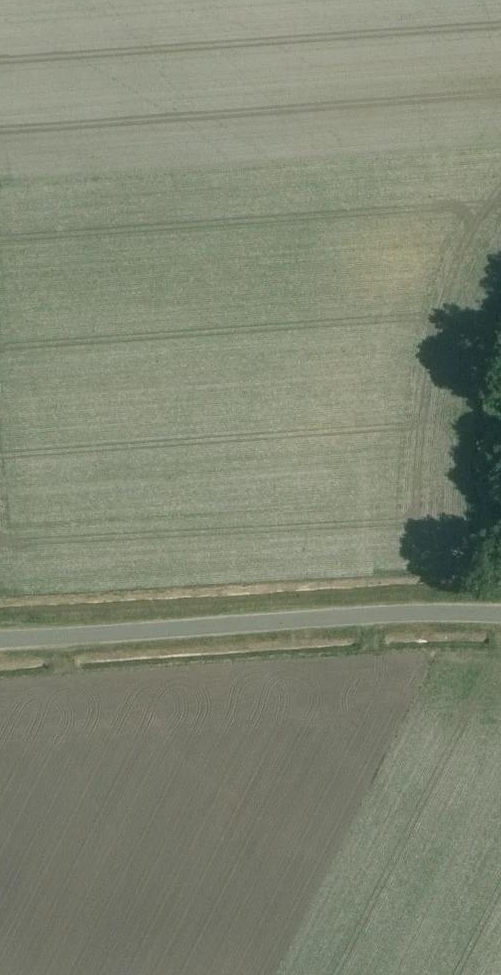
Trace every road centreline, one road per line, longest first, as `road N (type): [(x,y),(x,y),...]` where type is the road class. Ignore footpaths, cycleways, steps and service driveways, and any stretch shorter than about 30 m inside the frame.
road 1 (unclassified): [(500,615),(0,639)]

